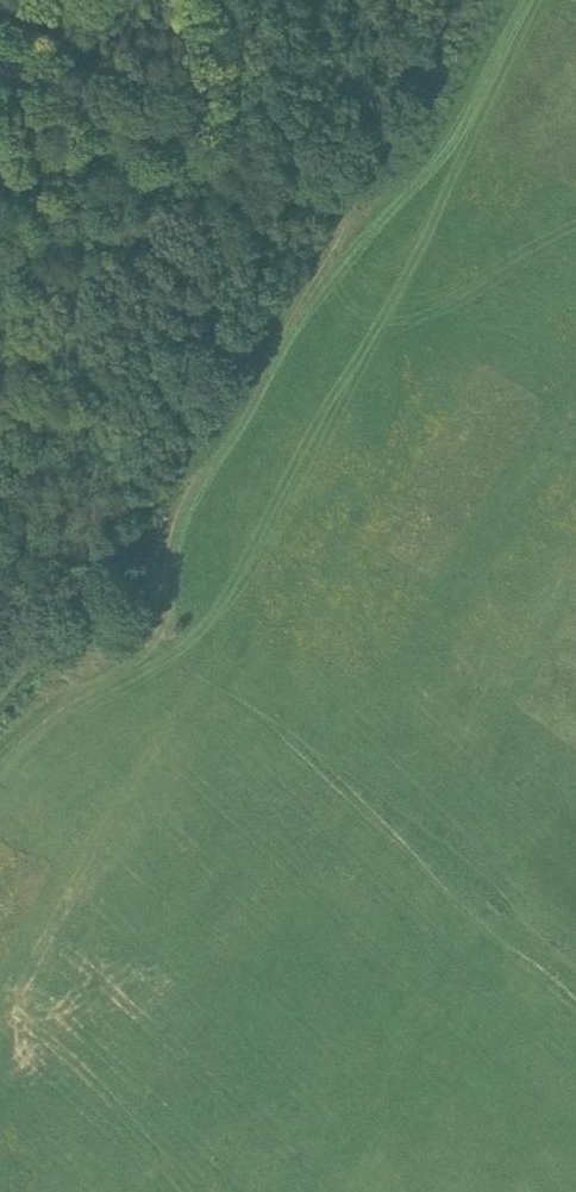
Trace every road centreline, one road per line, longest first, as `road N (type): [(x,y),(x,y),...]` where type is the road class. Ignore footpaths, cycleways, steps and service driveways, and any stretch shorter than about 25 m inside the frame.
road 1 (track): [(153,637),(179,500),(348,221),(377,119),(439,0)]
road 2 (track): [(0,757),(153,637)]

